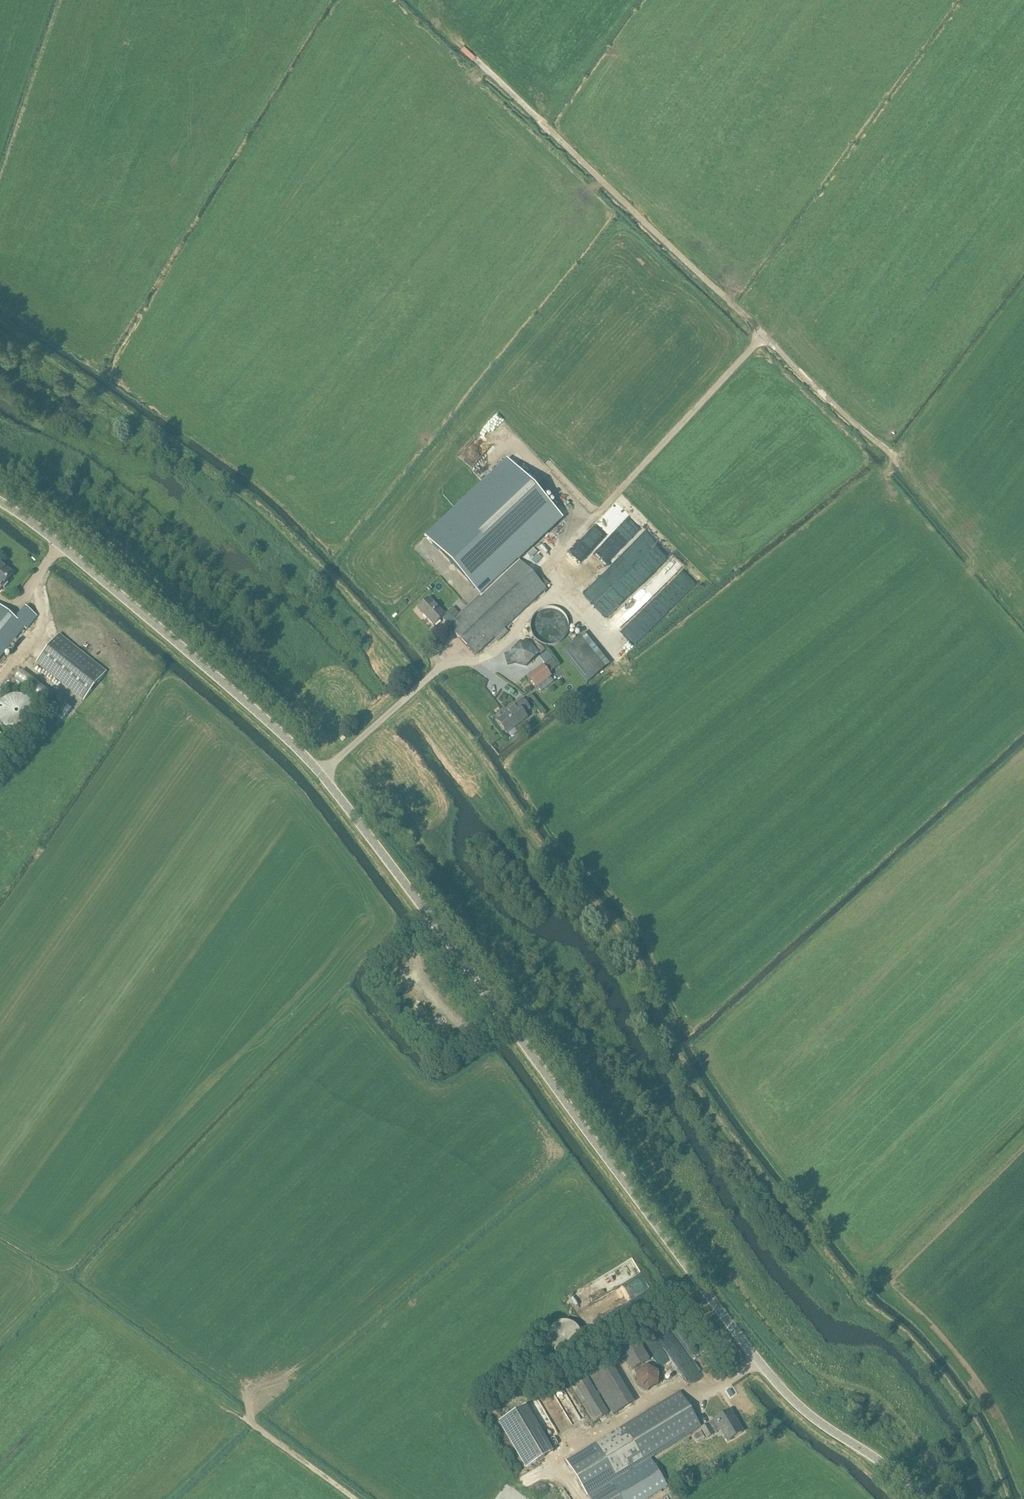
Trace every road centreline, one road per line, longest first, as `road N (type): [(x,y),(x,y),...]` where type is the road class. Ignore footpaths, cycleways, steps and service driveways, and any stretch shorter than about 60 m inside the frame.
road 1 (unclassified): [(925,1498),(803,1409),(739,1337),(300,748),(0,502)]

